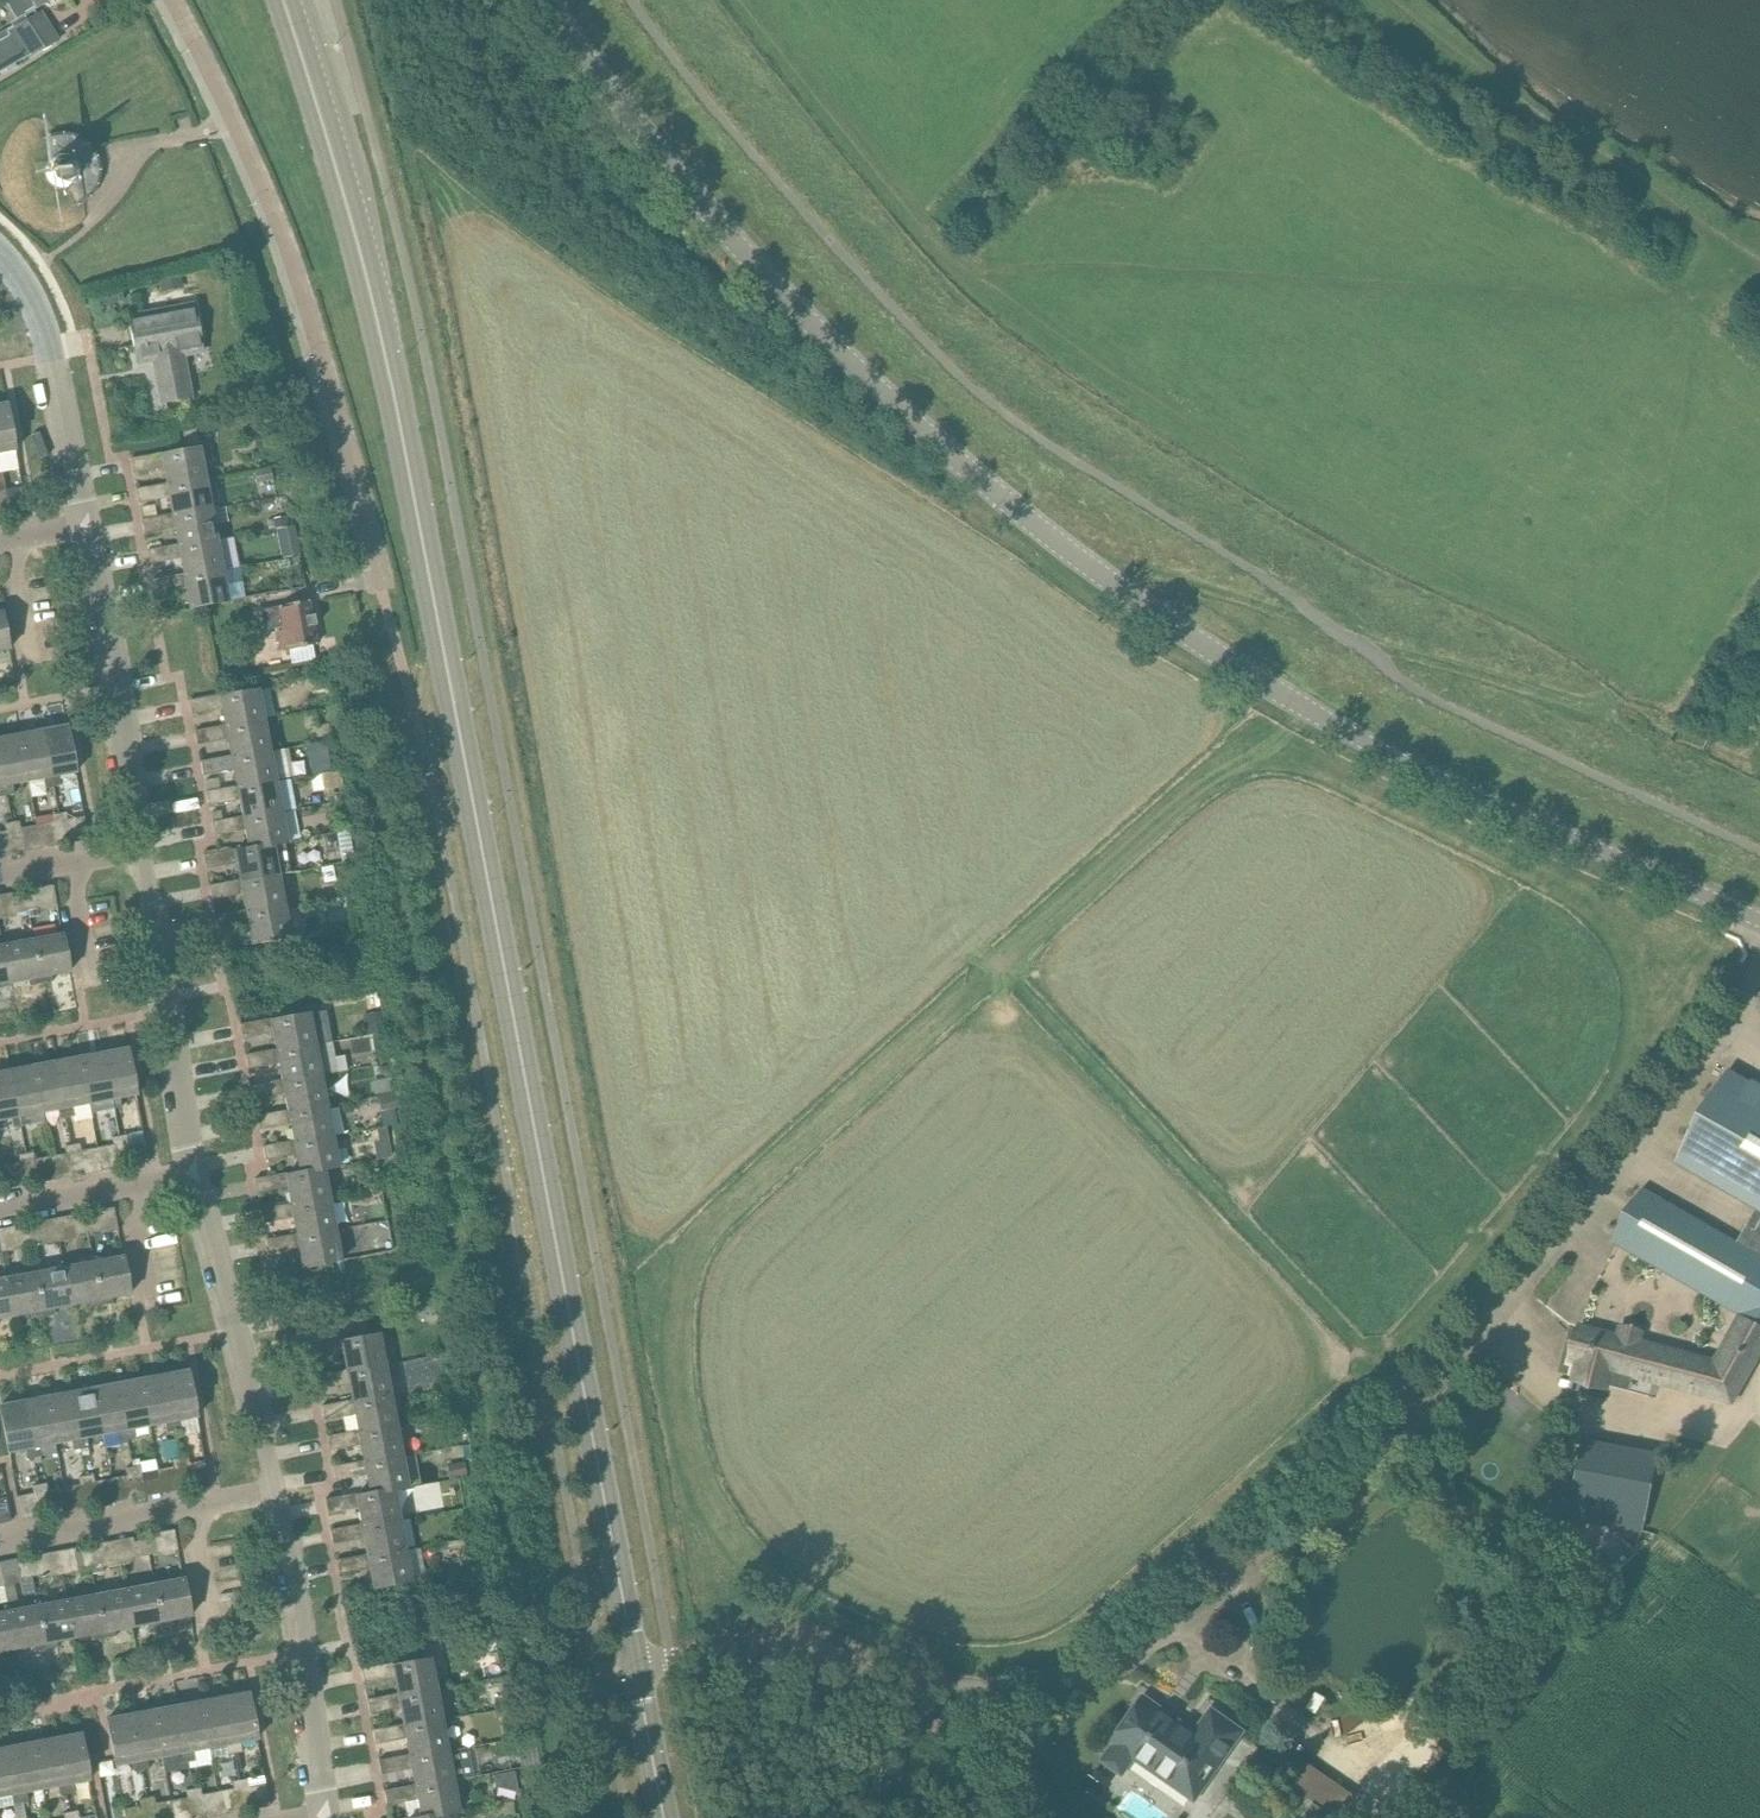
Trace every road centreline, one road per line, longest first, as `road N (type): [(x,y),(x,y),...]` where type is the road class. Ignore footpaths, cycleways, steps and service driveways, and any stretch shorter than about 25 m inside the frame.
road 1 (secondary): [(666,1817),(367,266),(284,0)]
road 2 (tertiary): [(1759,922),(1389,755),(1254,679),(1072,553),(851,362),(726,229),(549,0)]
road 3 (track): [(758,0),(933,236),(1361,531),(1630,680),(1612,707)]
road 4 (residential): [(175,0),(297,263),(345,422),(382,588)]
road 5 (residential): [(278,1492),(195,1171)]
road 6 (residential): [(195,1171),(142,847)]
road 7 (residential): [(142,847),(89,526)]
road 8 (residential): [(329,1812),(278,1492)]
road 9 (residential): [(89,526),(47,333),(0,247)]
road 10 (residential): [(0,1546),(278,1492)]
road 11 (track): [(1351,641),(1612,707)]
road 12 (track): [(1072,553),(1329,626)]
road 13 (residential): [(0,1209),(195,1171)]
road 14 (residential): [(0,877),(142,847)]

